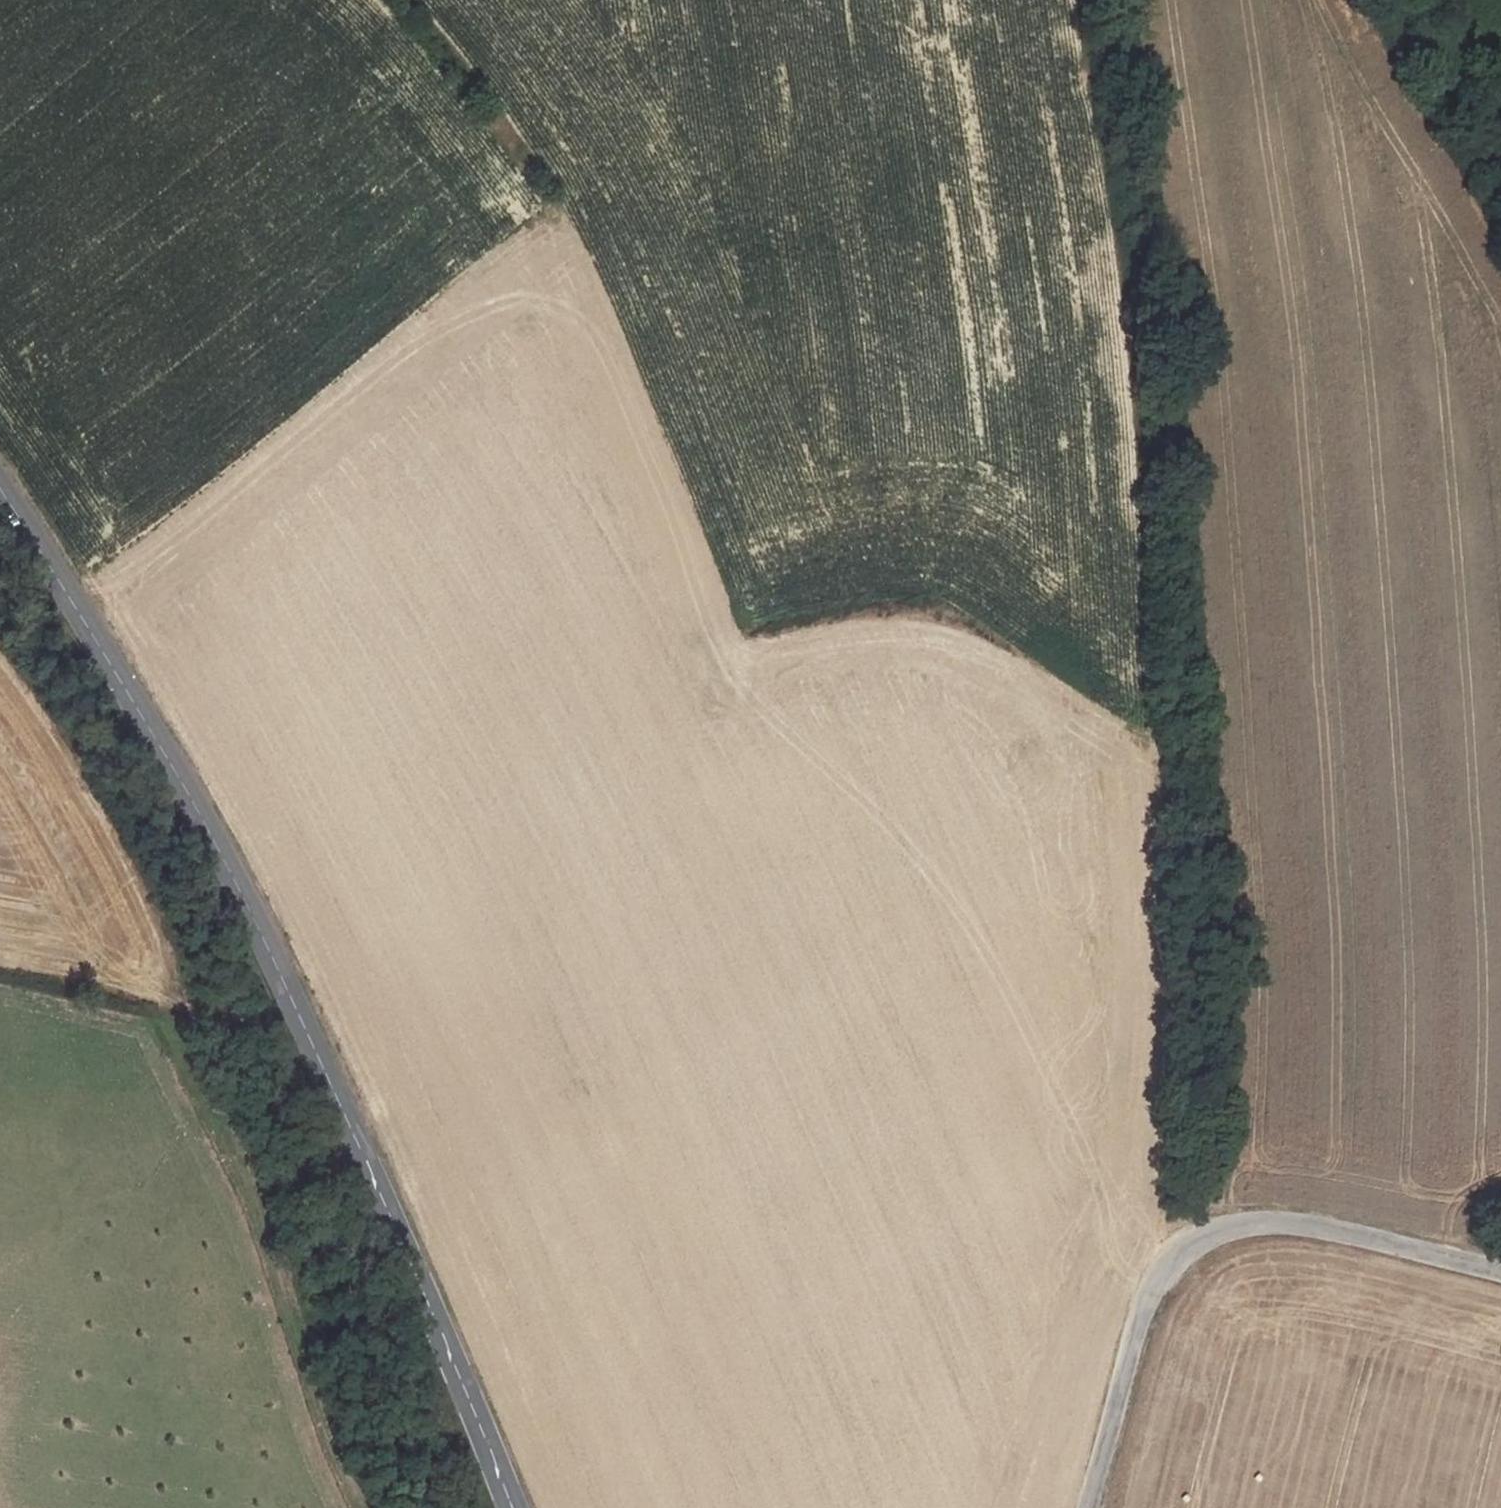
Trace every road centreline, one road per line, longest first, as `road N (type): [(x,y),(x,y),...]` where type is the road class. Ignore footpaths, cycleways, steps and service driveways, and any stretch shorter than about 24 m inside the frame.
road 1 (tertiary): [(512,1507),(362,1151),(246,905),(0,491)]
road 2 (unclassified): [(1086,1507),(1147,1300),(1172,1265),(1207,1237),(1262,1221),(1500,1279)]

